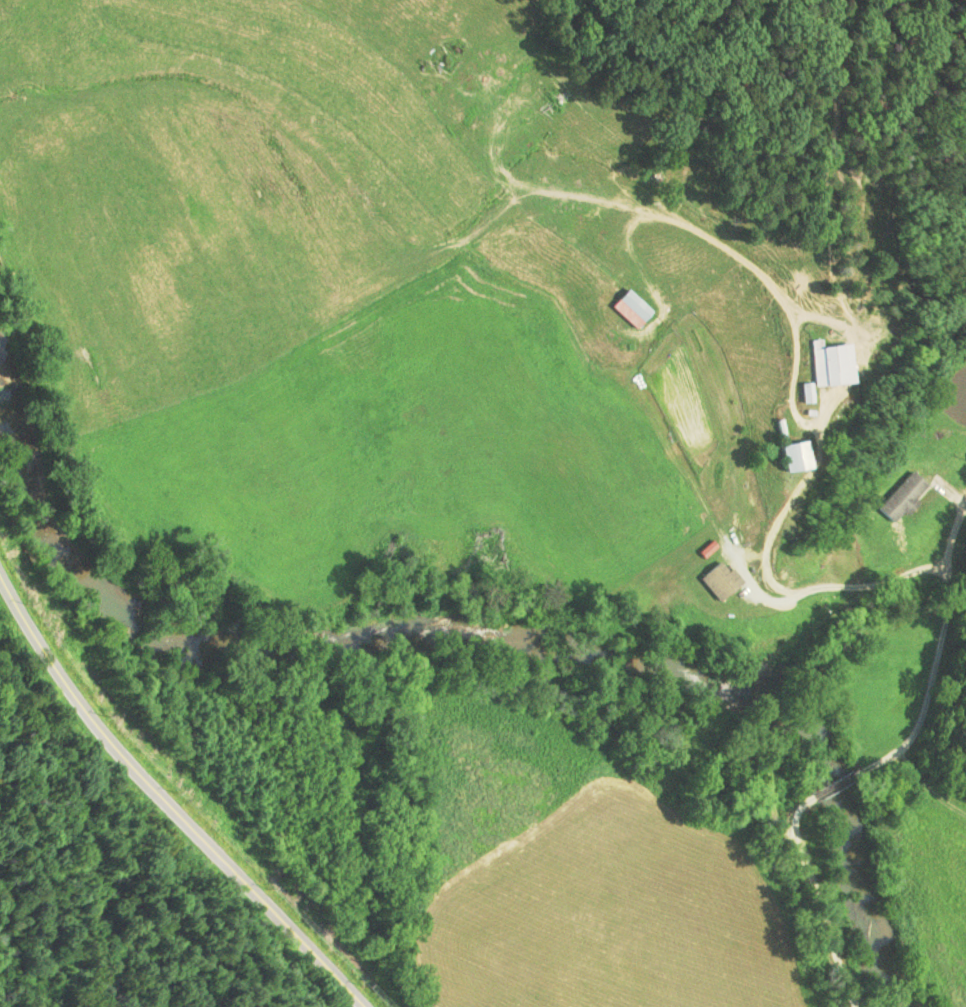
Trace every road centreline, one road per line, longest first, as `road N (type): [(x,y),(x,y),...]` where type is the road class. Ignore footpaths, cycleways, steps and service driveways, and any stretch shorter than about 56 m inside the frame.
road 1 (secondary): [(371,1006),(118,745),(0,574)]

